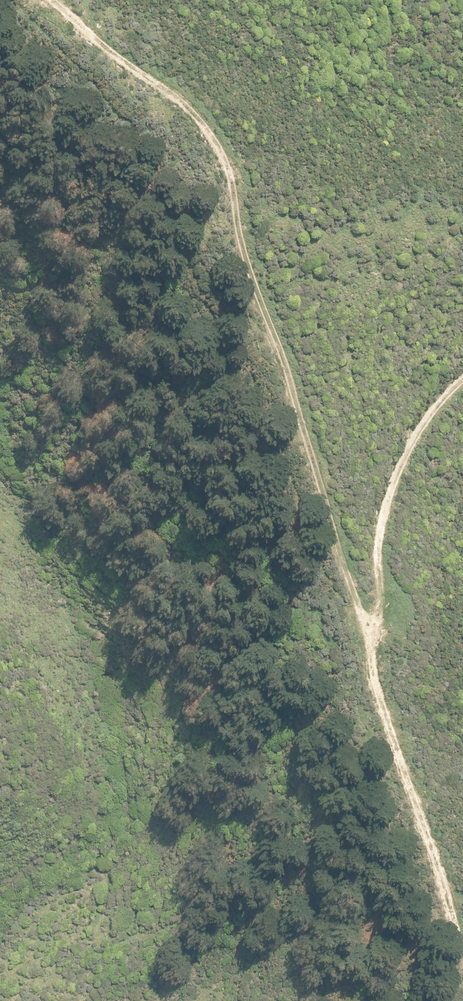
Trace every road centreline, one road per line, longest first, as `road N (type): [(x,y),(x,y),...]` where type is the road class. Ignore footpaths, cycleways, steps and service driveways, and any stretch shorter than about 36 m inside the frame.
road 1 (track): [(41,0),(184,122),(217,177),(230,257),(322,531),(374,722)]
road 2 (track): [(462,381),(388,476),(370,543),(361,632),(374,722),(457,1000)]

